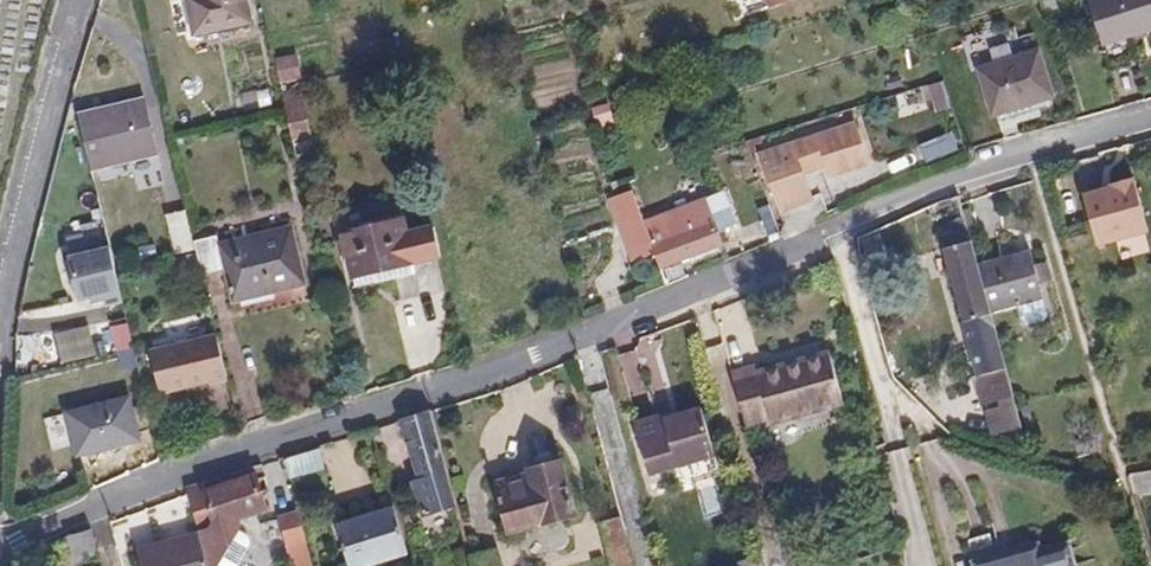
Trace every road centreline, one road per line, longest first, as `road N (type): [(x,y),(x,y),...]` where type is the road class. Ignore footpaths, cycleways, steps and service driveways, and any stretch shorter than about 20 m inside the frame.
road 1 (residential): [(0,553),(108,499),(489,378),(971,177),(1150,124)]
road 2 (residential): [(79,0),(0,320)]

